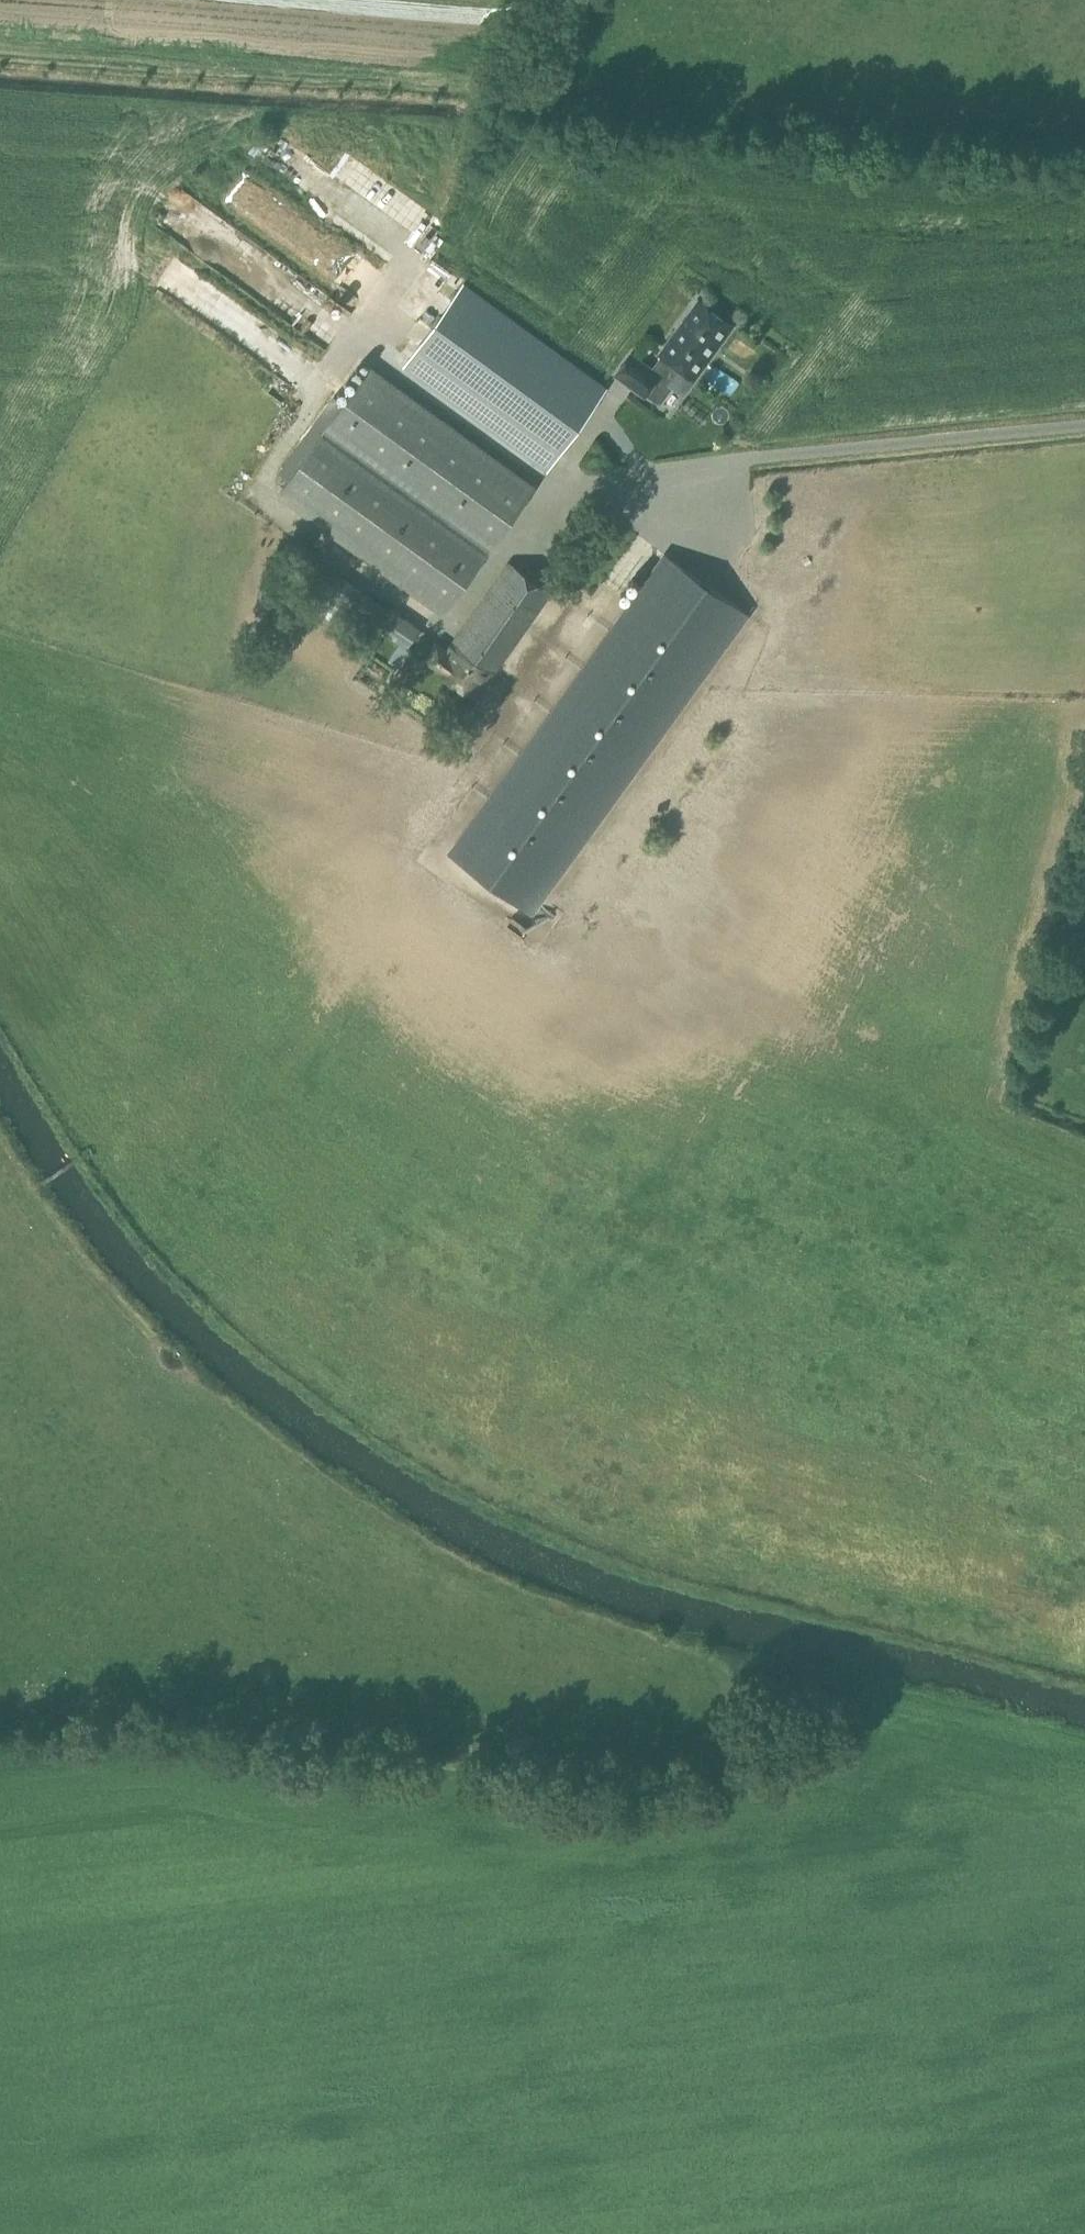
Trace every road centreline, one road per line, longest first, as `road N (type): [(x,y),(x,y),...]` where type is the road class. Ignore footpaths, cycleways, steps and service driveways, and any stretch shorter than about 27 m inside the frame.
road 1 (unclassified): [(754,461),(1084,427)]

